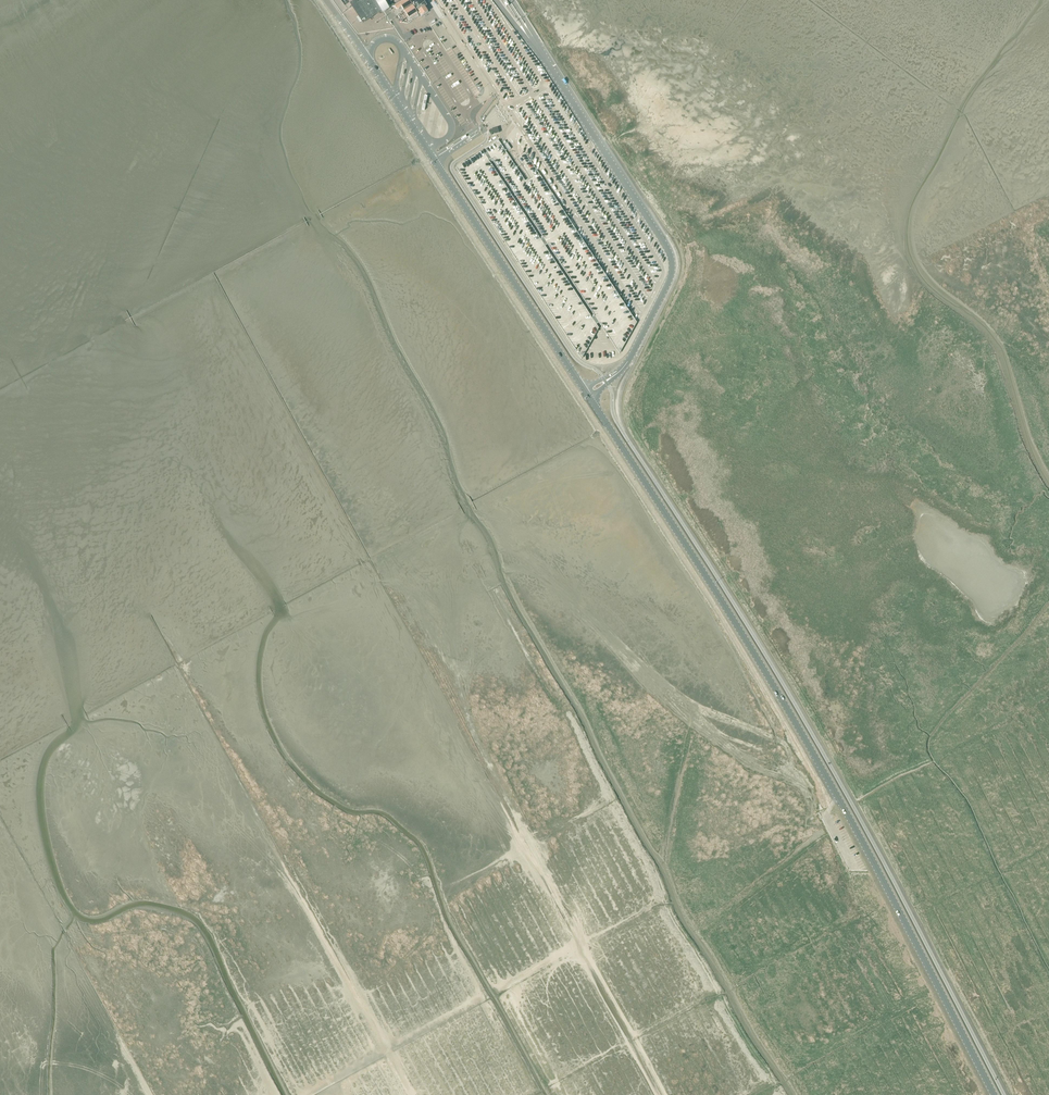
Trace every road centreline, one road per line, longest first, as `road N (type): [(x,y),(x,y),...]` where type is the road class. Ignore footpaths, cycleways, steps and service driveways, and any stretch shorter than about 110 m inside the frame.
road 1 (primary): [(994,1094),(800,731),(589,398)]
road 2 (unclassified): [(584,389),(326,0)]
road 3 (primary): [(615,375),(671,277),(670,258),(539,47)]

